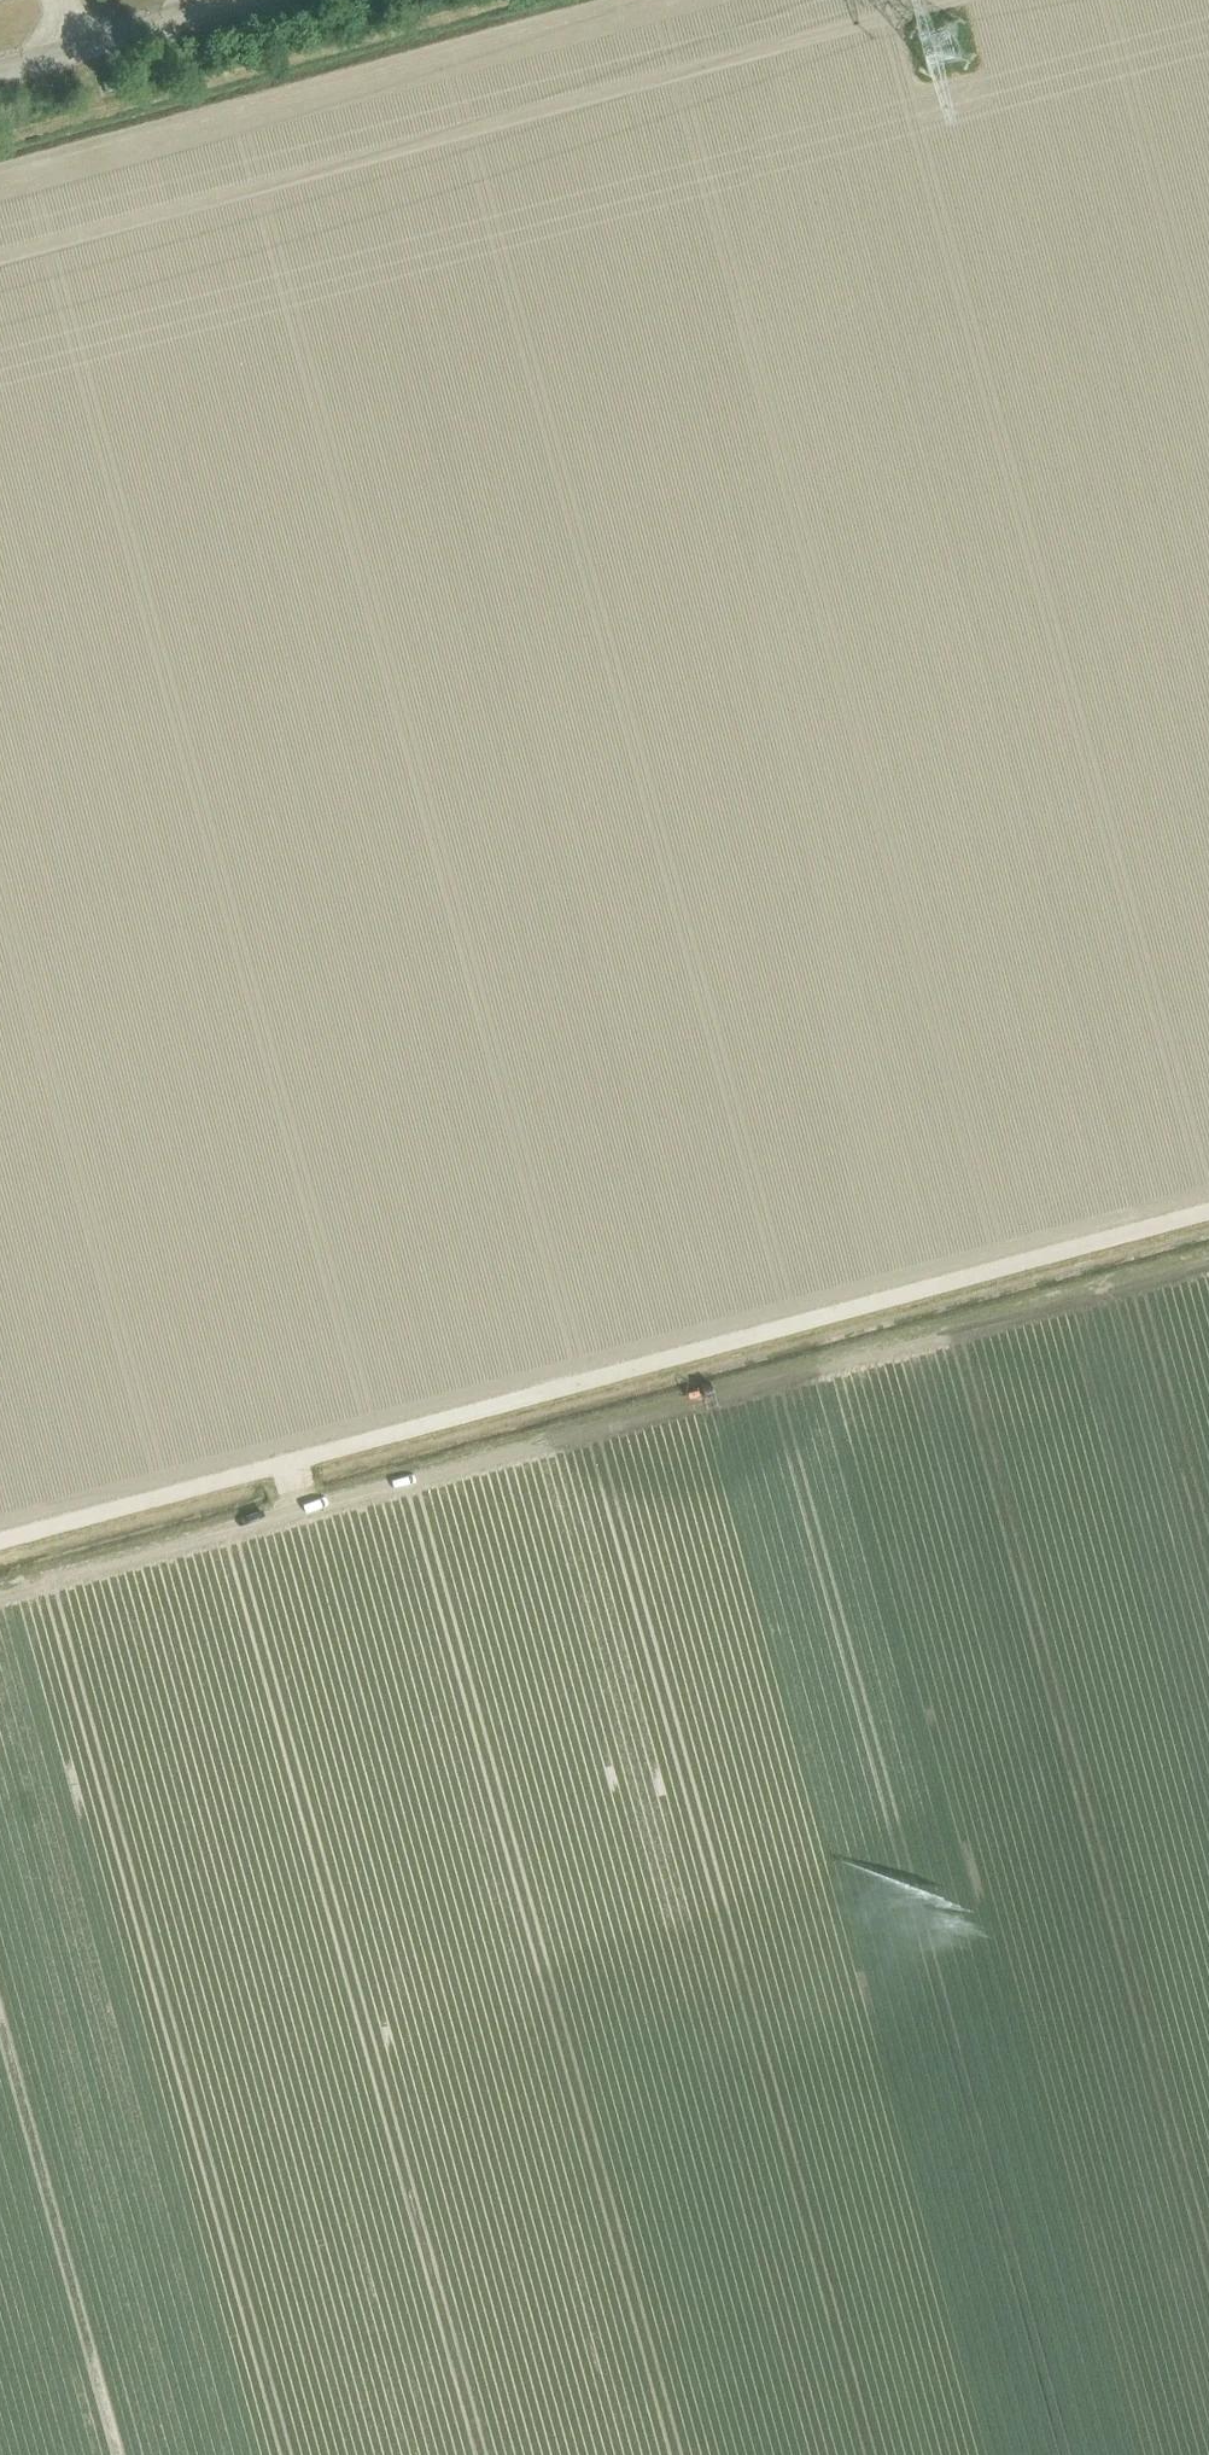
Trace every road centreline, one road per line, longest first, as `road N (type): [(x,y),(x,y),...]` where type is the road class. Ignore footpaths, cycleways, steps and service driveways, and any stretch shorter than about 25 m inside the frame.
road 1 (unclassified): [(244,0),(0,67)]

